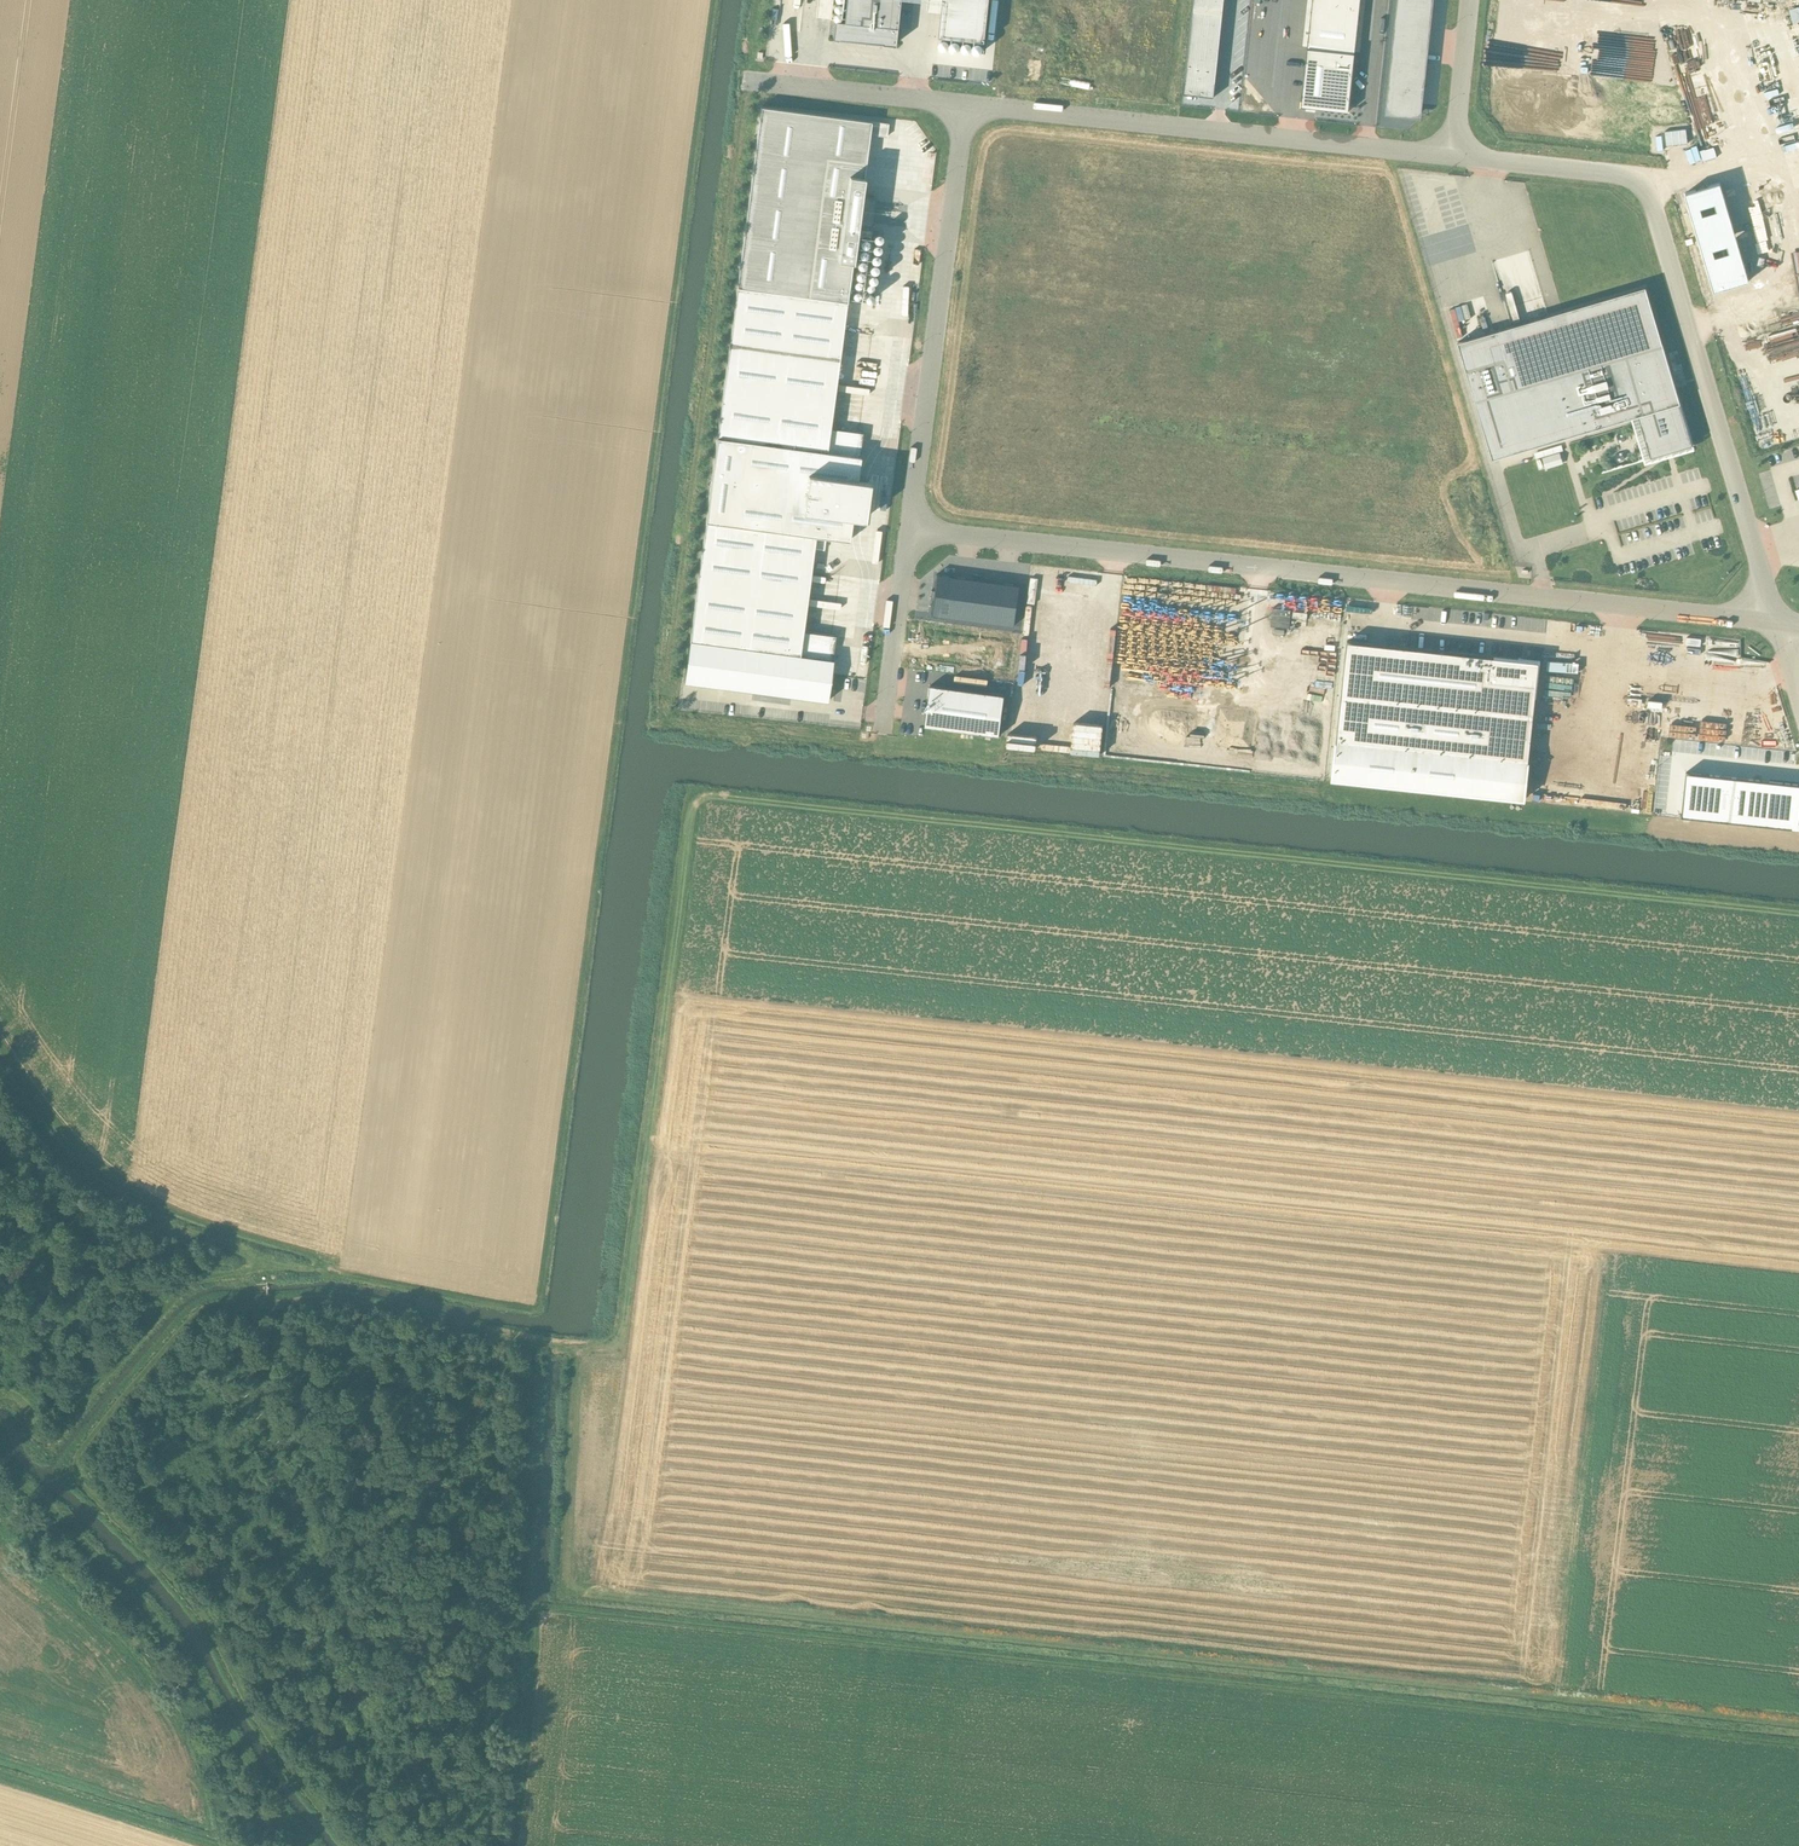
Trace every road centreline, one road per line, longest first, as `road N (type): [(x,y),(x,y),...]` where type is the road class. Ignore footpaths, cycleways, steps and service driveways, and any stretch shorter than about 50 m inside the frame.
road 1 (track): [(1798,1722),(560,1590),(577,1347),(363,1303),(203,1307),(63,1469),(203,1621),(289,1777),(346,1845)]
road 2 (unclassified): [(1783,624),(909,528)]
road 3 (unclassified): [(1456,157),(1639,181),(1783,624)]
road 4 (unclassified): [(964,104),(1456,157)]
road 5 (unclassified): [(909,528),(964,104)]
road 6 (track): [(0,1394),(15,1400),(49,1447),(168,1304),(200,1281),(286,1269)]
road 7 (track): [(0,1086),(53,1155),(92,1191),(136,1218),(286,1269)]
road 8 (unclassified): [(881,730),(909,528)]
road 9 (unclassified): [(768,83),(964,104)]
road 10 (unclassified): [(1471,0),(1456,157)]

